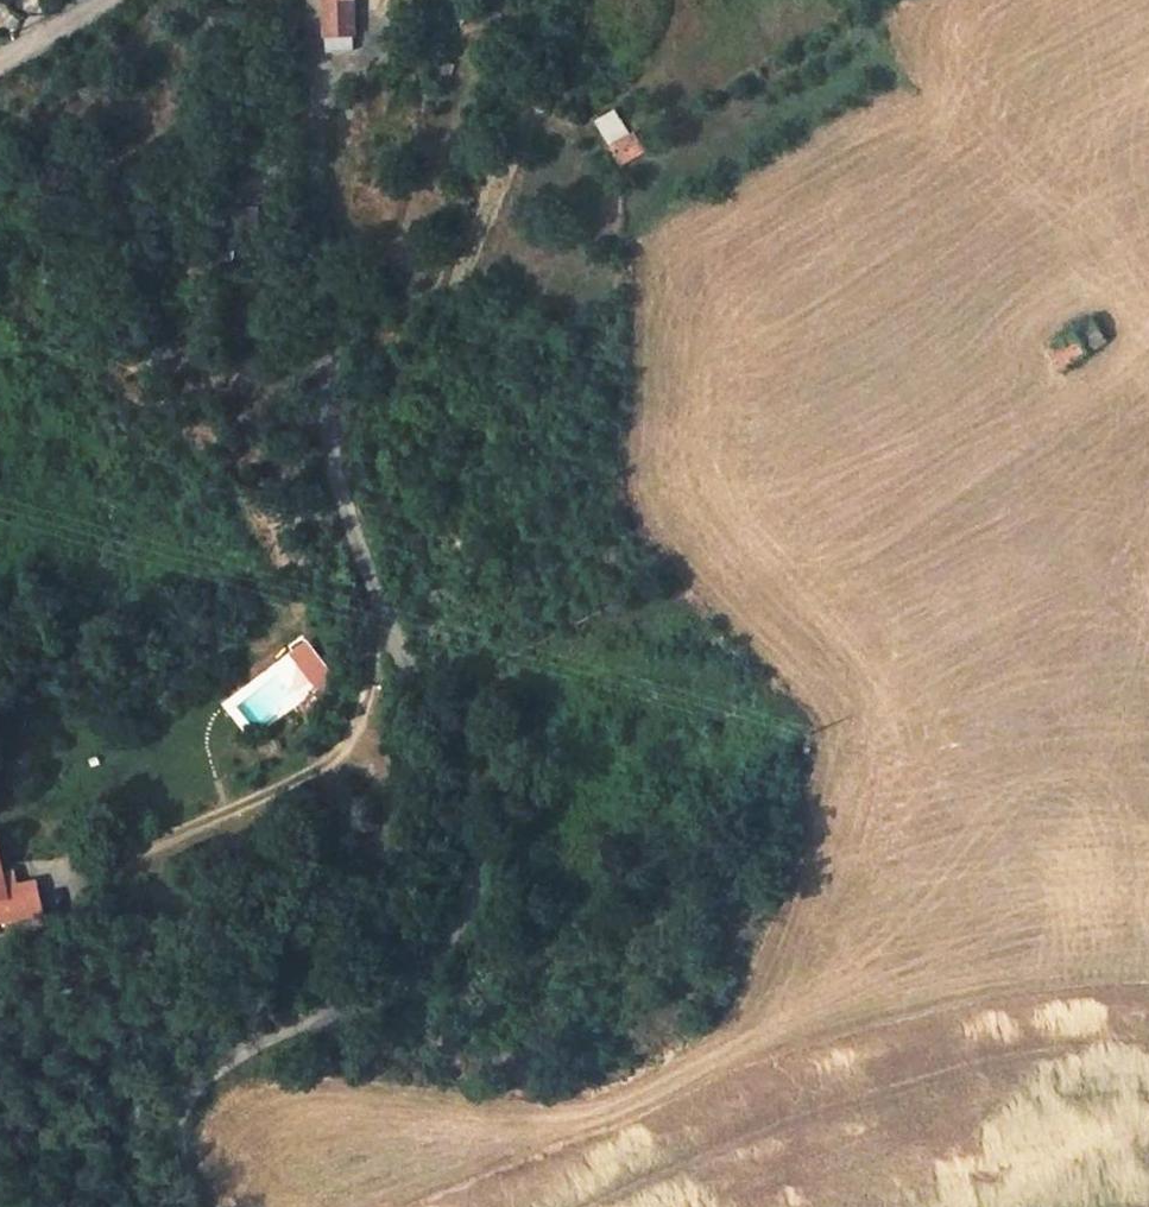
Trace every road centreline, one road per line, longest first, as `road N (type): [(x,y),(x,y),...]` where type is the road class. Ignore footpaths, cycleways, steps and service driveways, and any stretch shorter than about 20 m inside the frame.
road 1 (unclassified): [(313,0),(307,66),(313,198),(350,533),(434,718),(479,785),(478,820),(462,910),(427,968),(293,1025),(190,1083),(170,1139),(172,1170),(189,1206)]

